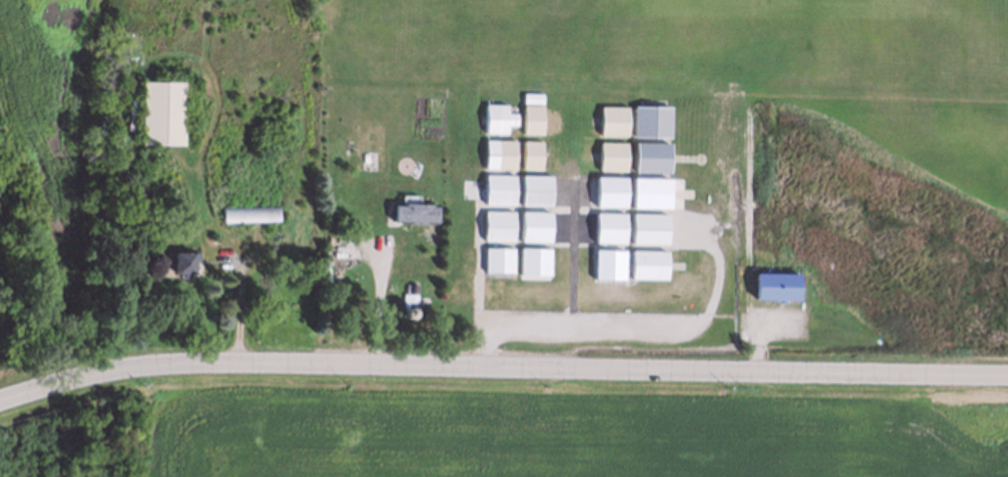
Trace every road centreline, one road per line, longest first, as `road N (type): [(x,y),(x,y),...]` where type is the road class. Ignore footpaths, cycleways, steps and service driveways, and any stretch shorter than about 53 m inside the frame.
road 1 (secondary): [(0,398),(126,357),(1007,368)]

